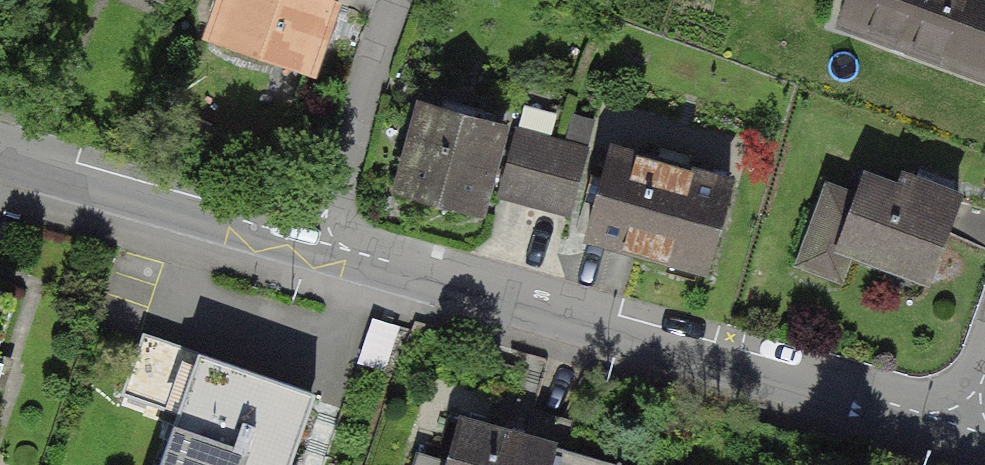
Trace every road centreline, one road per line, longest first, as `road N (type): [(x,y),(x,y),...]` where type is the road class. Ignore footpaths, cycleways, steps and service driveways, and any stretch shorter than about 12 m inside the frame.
road 1 (residential): [(314,239),(645,345),(963,426)]
road 2 (residential): [(0,150),(314,239)]
road 3 (residential): [(399,0),(314,239)]

